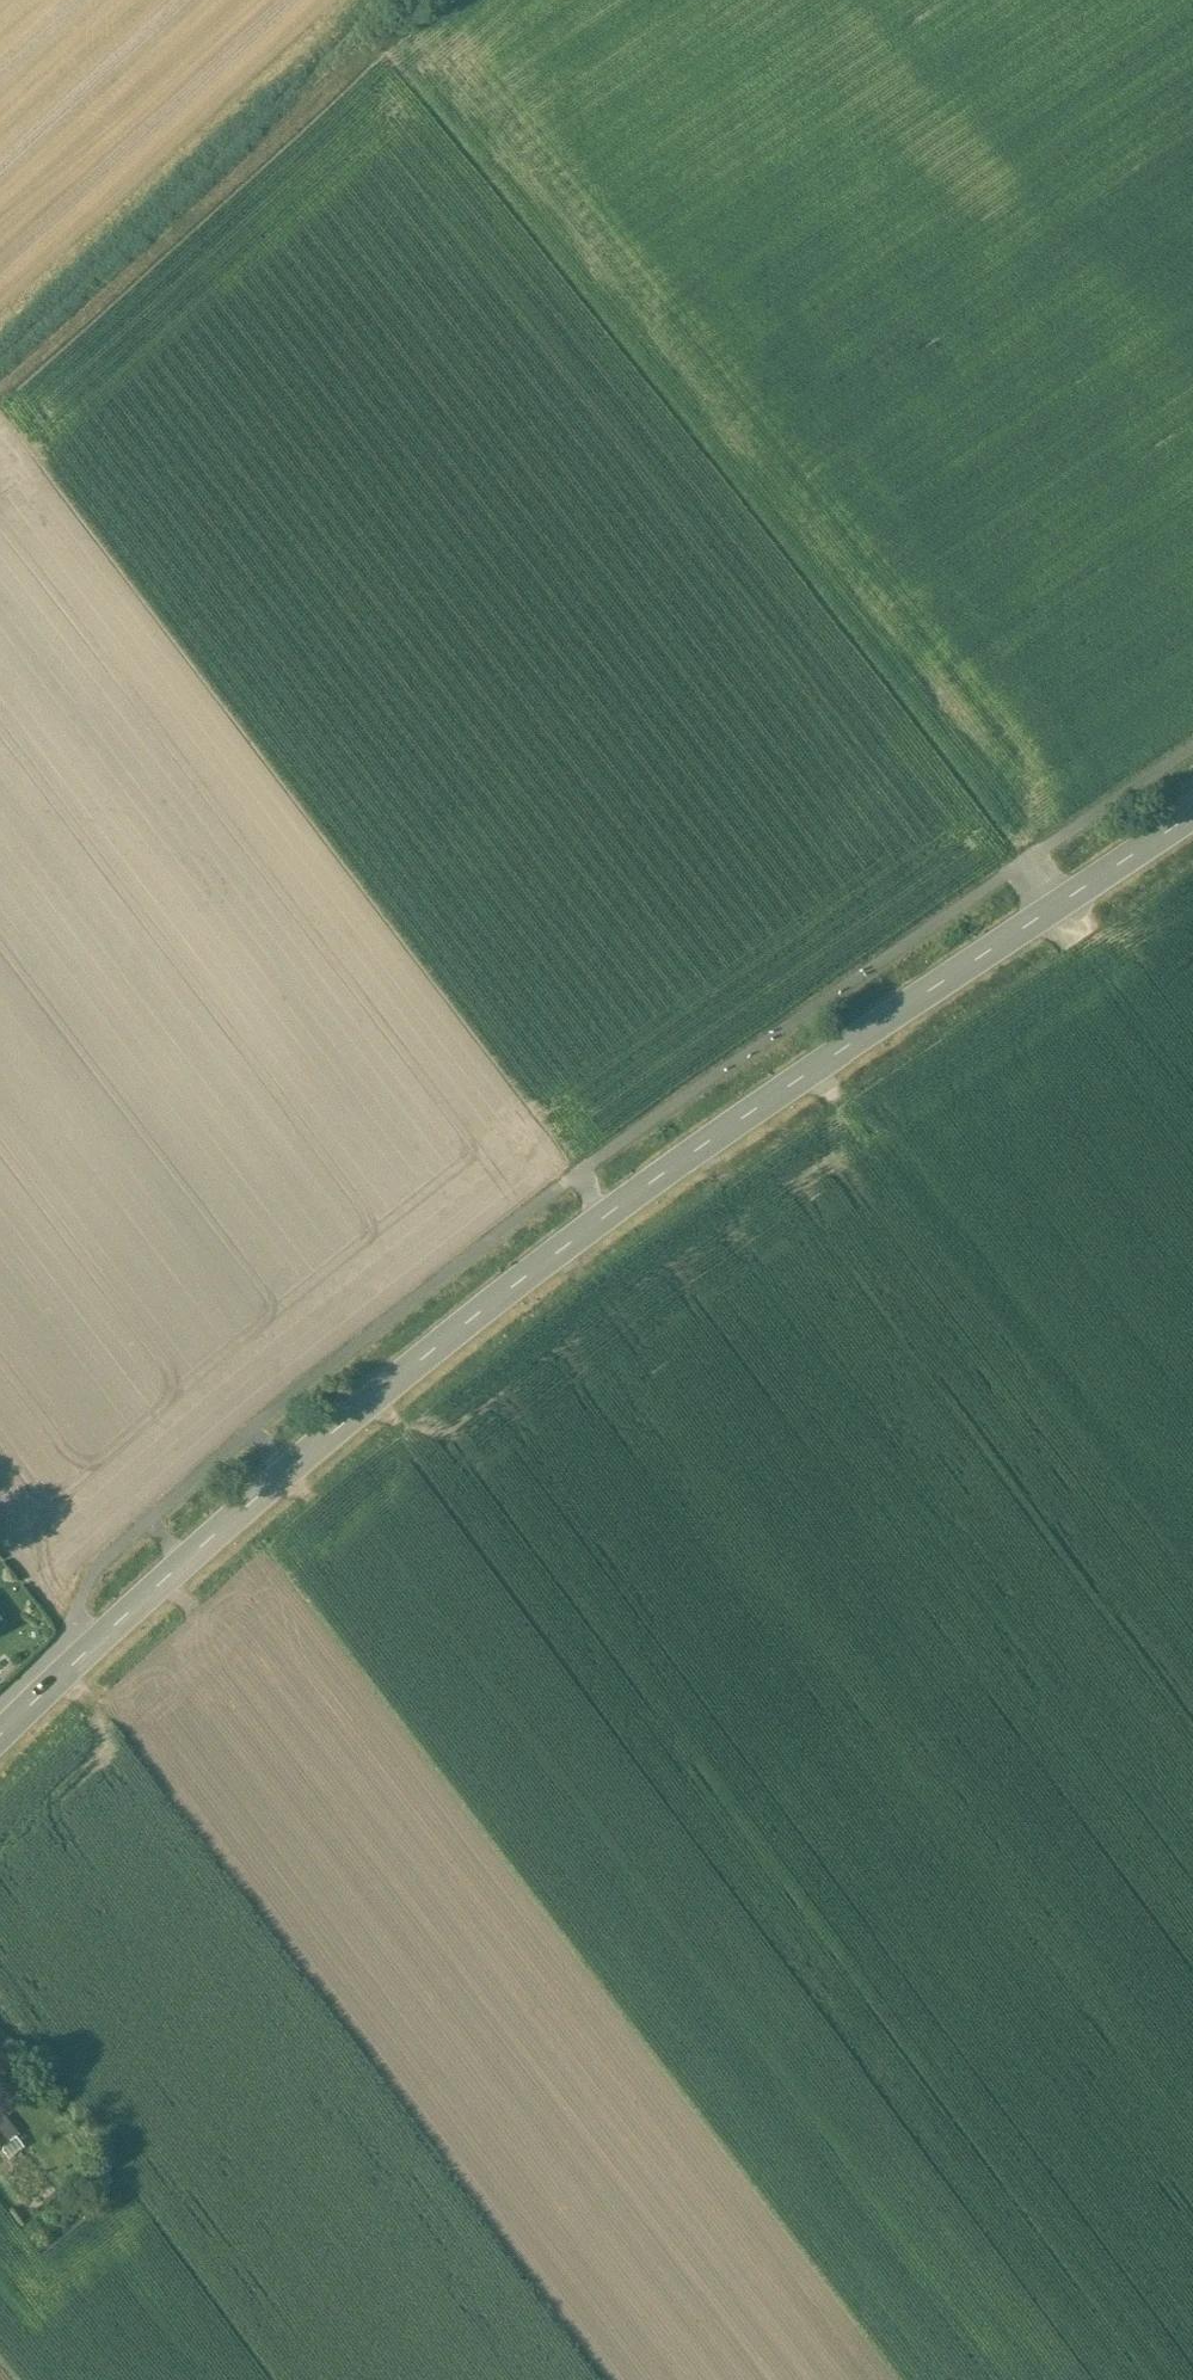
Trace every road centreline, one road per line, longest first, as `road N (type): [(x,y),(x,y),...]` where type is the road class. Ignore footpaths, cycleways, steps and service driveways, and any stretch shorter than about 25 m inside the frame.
road 1 (tertiary): [(1192,815),(748,1114),(472,1317),(270,1485),(0,1735)]

